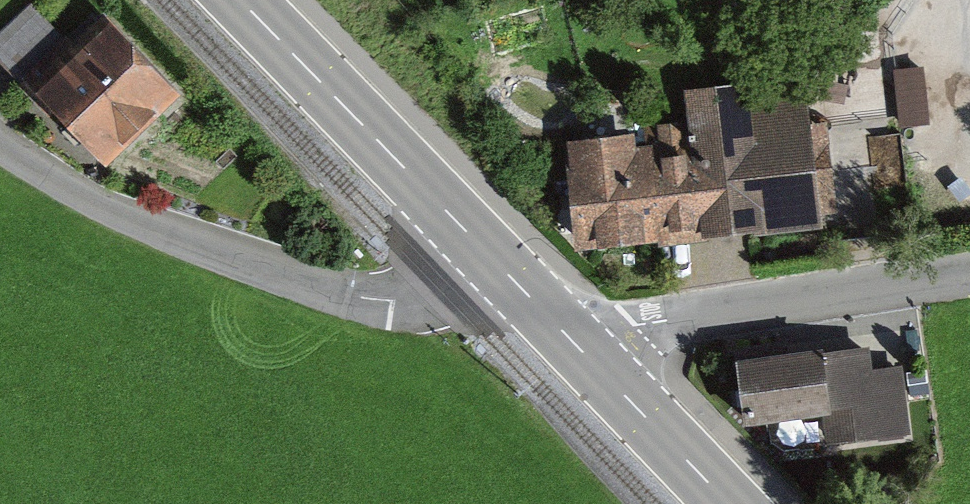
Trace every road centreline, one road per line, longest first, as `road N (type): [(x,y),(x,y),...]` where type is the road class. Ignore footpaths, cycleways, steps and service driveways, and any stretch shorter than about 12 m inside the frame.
road 1 (unclassified): [(497,266),(448,289),(362,301),(101,208),(0,146)]
road 2 (residential): [(969,274),(652,323),(582,353)]
road 3 (primary): [(235,0),(497,266)]
road 4 (primary): [(582,353),(728,503)]
road 5 (primary): [(497,266),(582,353)]

